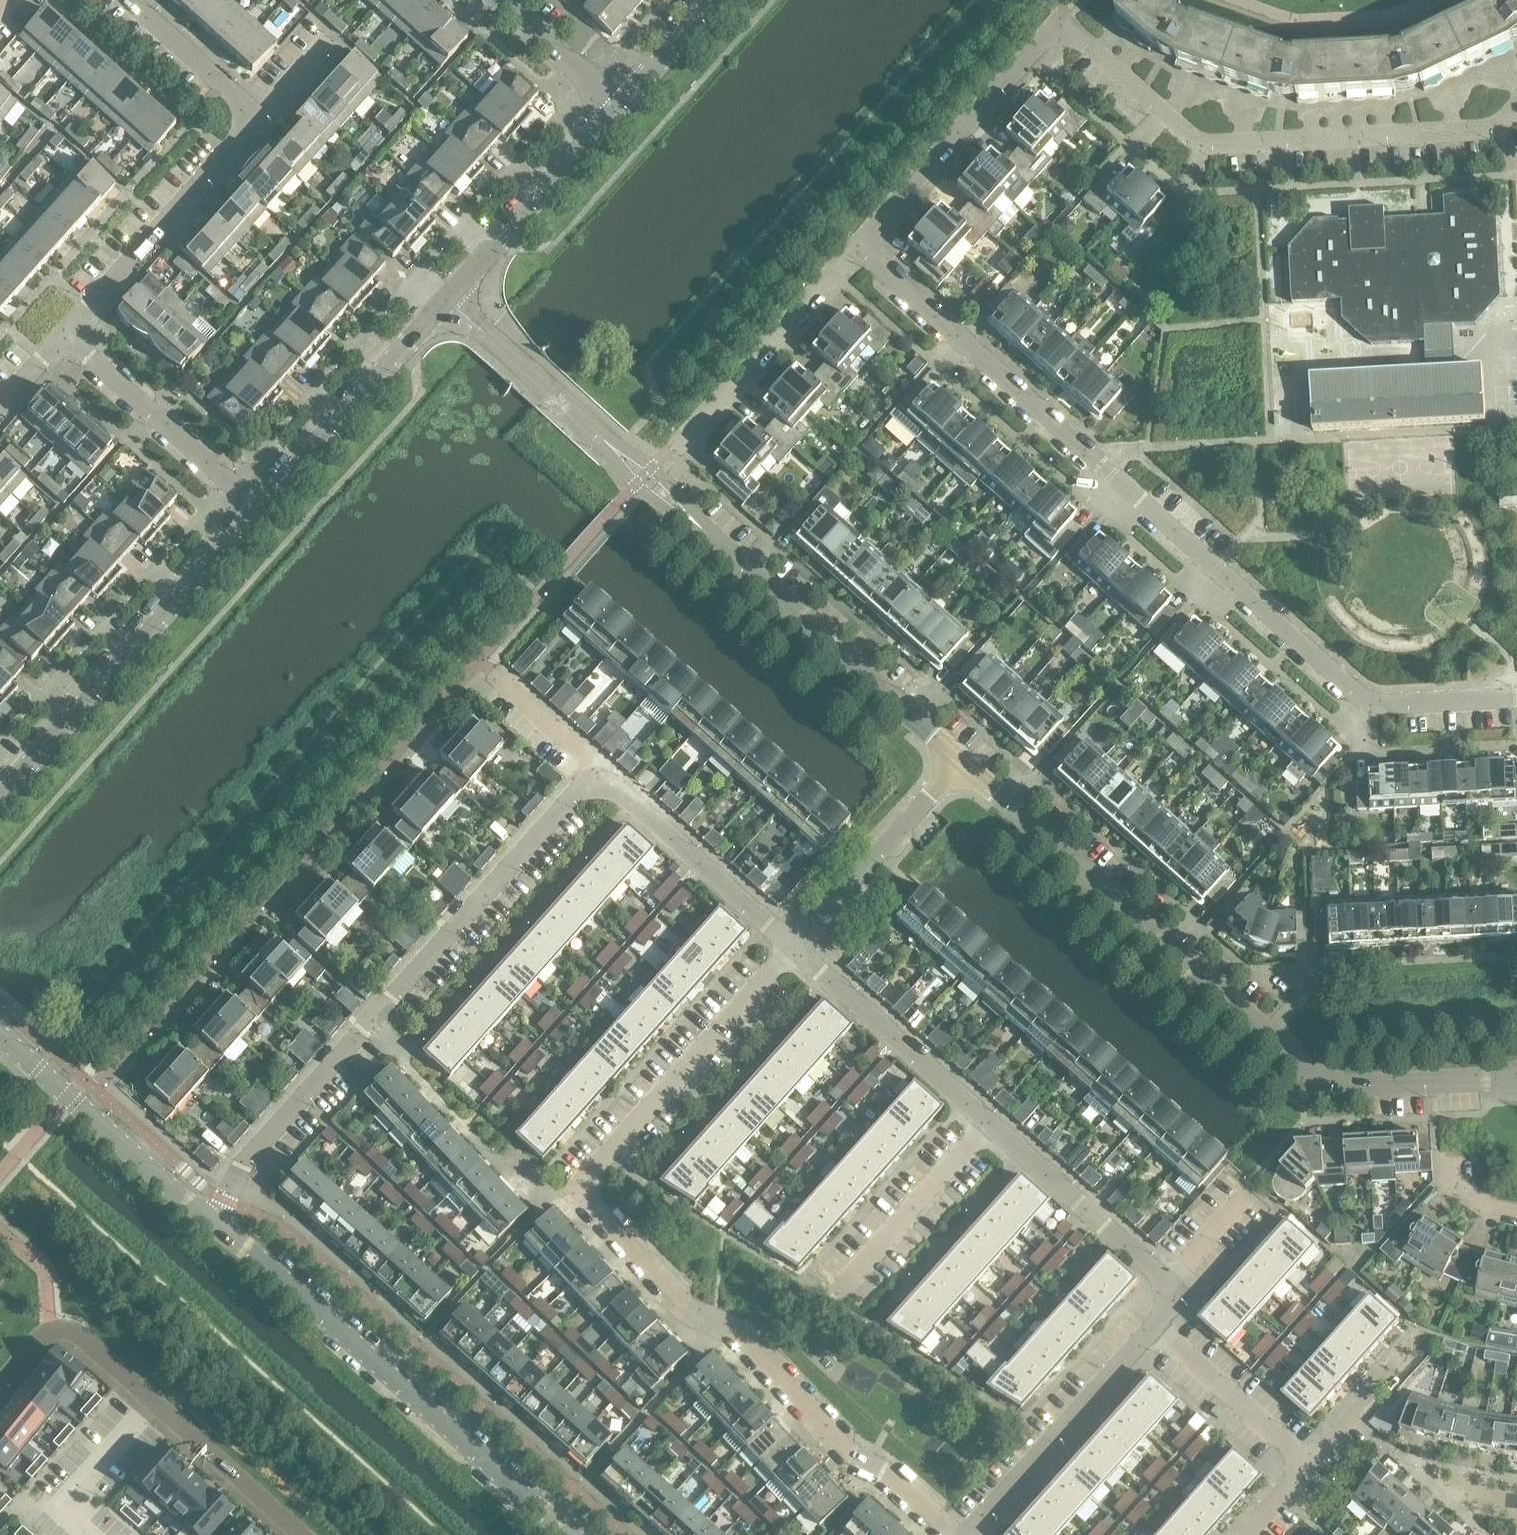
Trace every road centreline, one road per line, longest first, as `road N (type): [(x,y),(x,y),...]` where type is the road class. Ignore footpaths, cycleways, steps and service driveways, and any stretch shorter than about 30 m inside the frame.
road 1 (residential): [(856,244),(1210,570),(1372,700),(1516,696)]
road 2 (residential): [(950,1534),(848,1449),(733,1321),(696,1304),(588,1190),(592,1168),(797,943)]
road 3 (residential): [(1516,1077),(1336,1083),(955,756)]
road 4 (residential): [(955,756),(632,474),(451,300)]
road 5 (residential): [(200,1216),(581,783),(597,778)]
road 6 (residential): [(1058,18),(1202,142),(1498,125),(1516,104)]
road 7 (tertiary): [(561,1534),(200,1216)]
road 8 (residential): [(63,338),(244,128),(237,93),(132,0)]
road 9 (tertiary): [(0,794),(256,508)]
road 10 (residential): [(1058,18),(856,244)]
road 11 (residential): [(1156,1326),(1169,1305),(1169,1278),(989,1117)]
road 12 (tertiary): [(256,508),(451,300)]
road 13 (residential): [(965,1534),(1156,1326)]
road 14 (residential): [(856,244),(672,447)]
road 15 (tertiary): [(200,1216),(0,1037)]
road 16 (residential): [(597,778),(616,782),(797,943)]
road 17 (tertiary): [(451,300),(620,101)]
road 18 (residential): [(989,1117),(797,943)]
road 19 (residential): [(256,508),(63,338)]
road 20 (residential): [(797,943),(955,756)]
road 21 (residential): [(839,1289),(989,1117)]
road 22 (residential): [(1306,1461),(1156,1326)]
road 23 (residential): [(152,1402),(301,1534)]
road 24 (residential): [(0,1385),(42,1337),(60,1331),(152,1402)]
road 25 (residential): [(92,1534),(59,1504),(152,1402)]
road 26 (residential): [(1306,1461),(1414,1337)]
road 27 (residential): [(506,0),(620,101)]
road 28 (residential): [(597,778),(592,759),(496,673)]
road 29 (tertiary): [(620,101),(710,0)]

